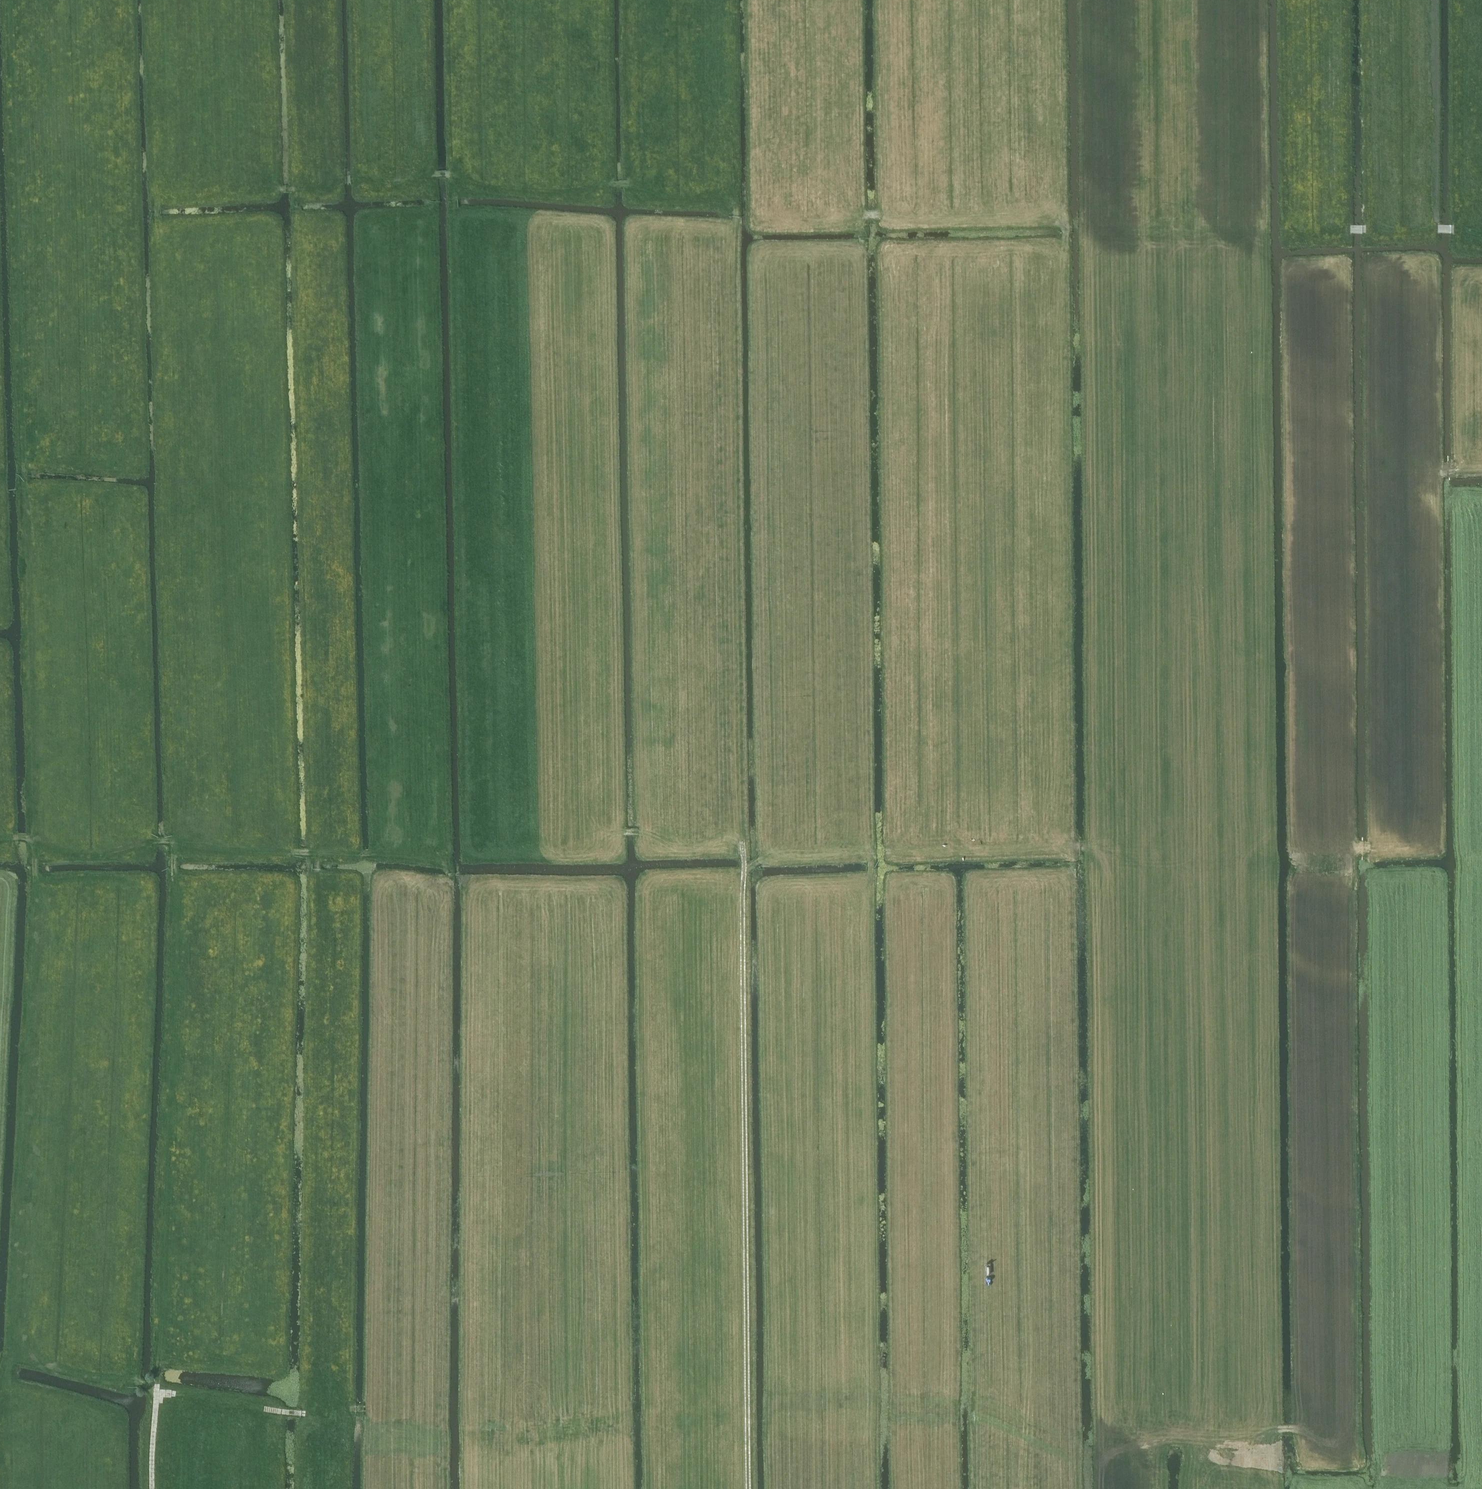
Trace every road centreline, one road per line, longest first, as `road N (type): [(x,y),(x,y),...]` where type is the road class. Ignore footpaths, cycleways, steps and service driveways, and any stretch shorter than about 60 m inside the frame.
road 1 (track): [(748,1488),(740,810)]
road 2 (track): [(305,1414),(174,1394)]

